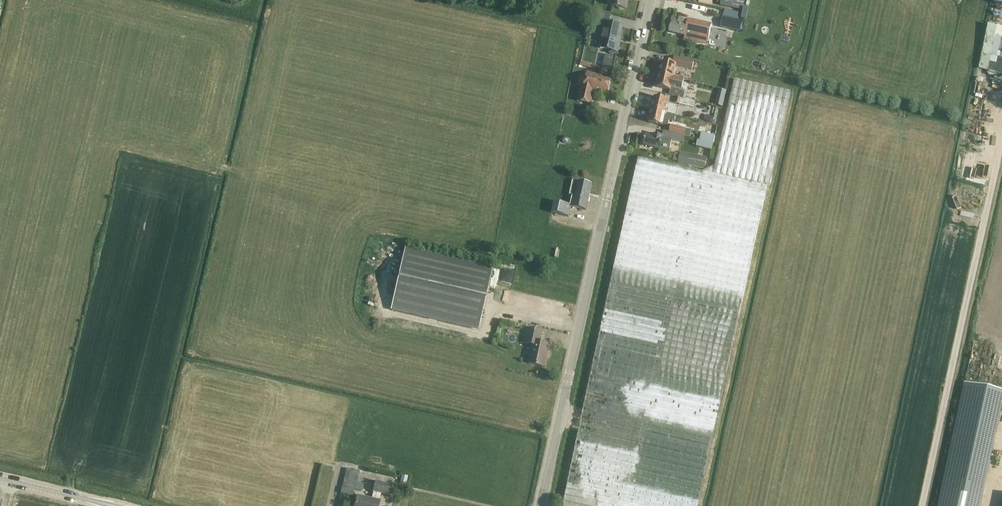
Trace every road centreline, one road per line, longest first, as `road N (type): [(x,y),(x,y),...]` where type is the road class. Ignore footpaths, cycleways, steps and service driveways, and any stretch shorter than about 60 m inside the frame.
road 1 (track): [(922,505),(1001,148)]
road 2 (unclassified): [(540,505),(607,199)]
road 3 (residential): [(607,199),(653,0)]

